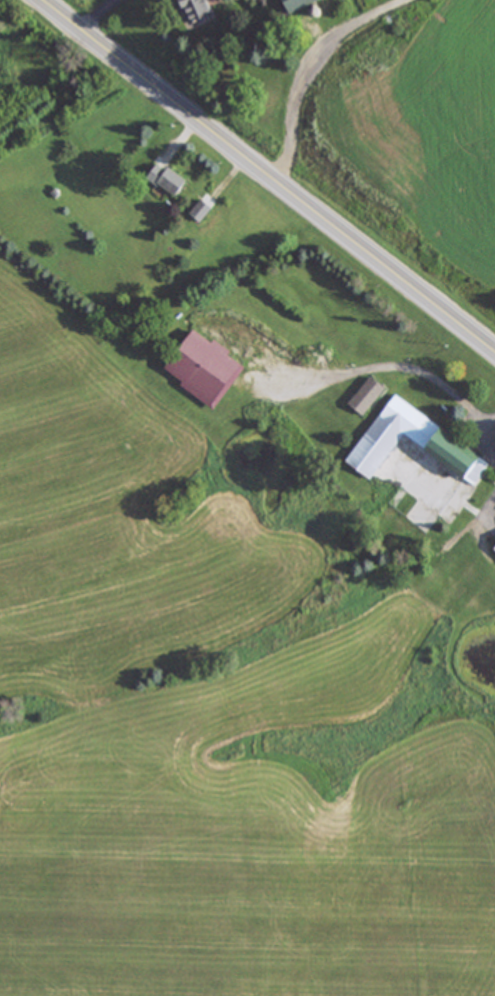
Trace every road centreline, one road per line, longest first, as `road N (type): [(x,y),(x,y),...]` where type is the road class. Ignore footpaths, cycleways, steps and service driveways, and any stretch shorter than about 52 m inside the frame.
road 1 (primary): [(494,354),(38,0)]

